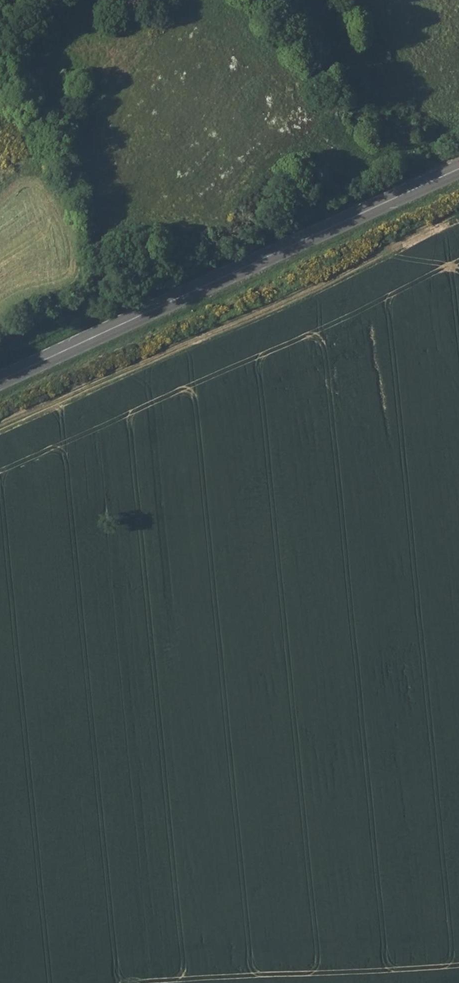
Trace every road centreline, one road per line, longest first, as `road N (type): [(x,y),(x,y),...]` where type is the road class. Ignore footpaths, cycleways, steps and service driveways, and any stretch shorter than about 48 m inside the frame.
road 1 (primary): [(0,384),(458,170)]

